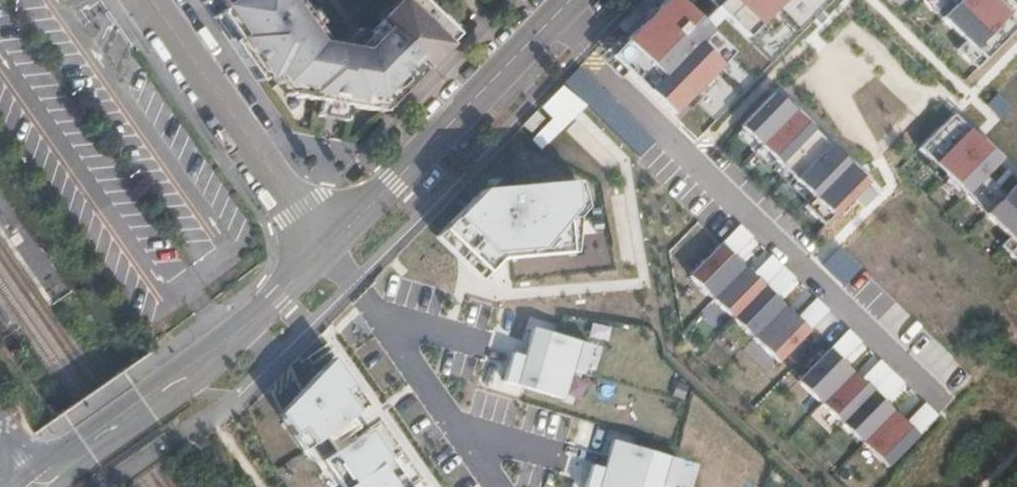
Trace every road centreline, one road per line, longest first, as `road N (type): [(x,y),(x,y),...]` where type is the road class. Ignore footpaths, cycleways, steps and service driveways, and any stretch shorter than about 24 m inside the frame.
road 1 (residential): [(327,247),(571,0)]
road 2 (residential): [(327,247),(152,0)]
road 3 (residential): [(145,398),(327,247)]

